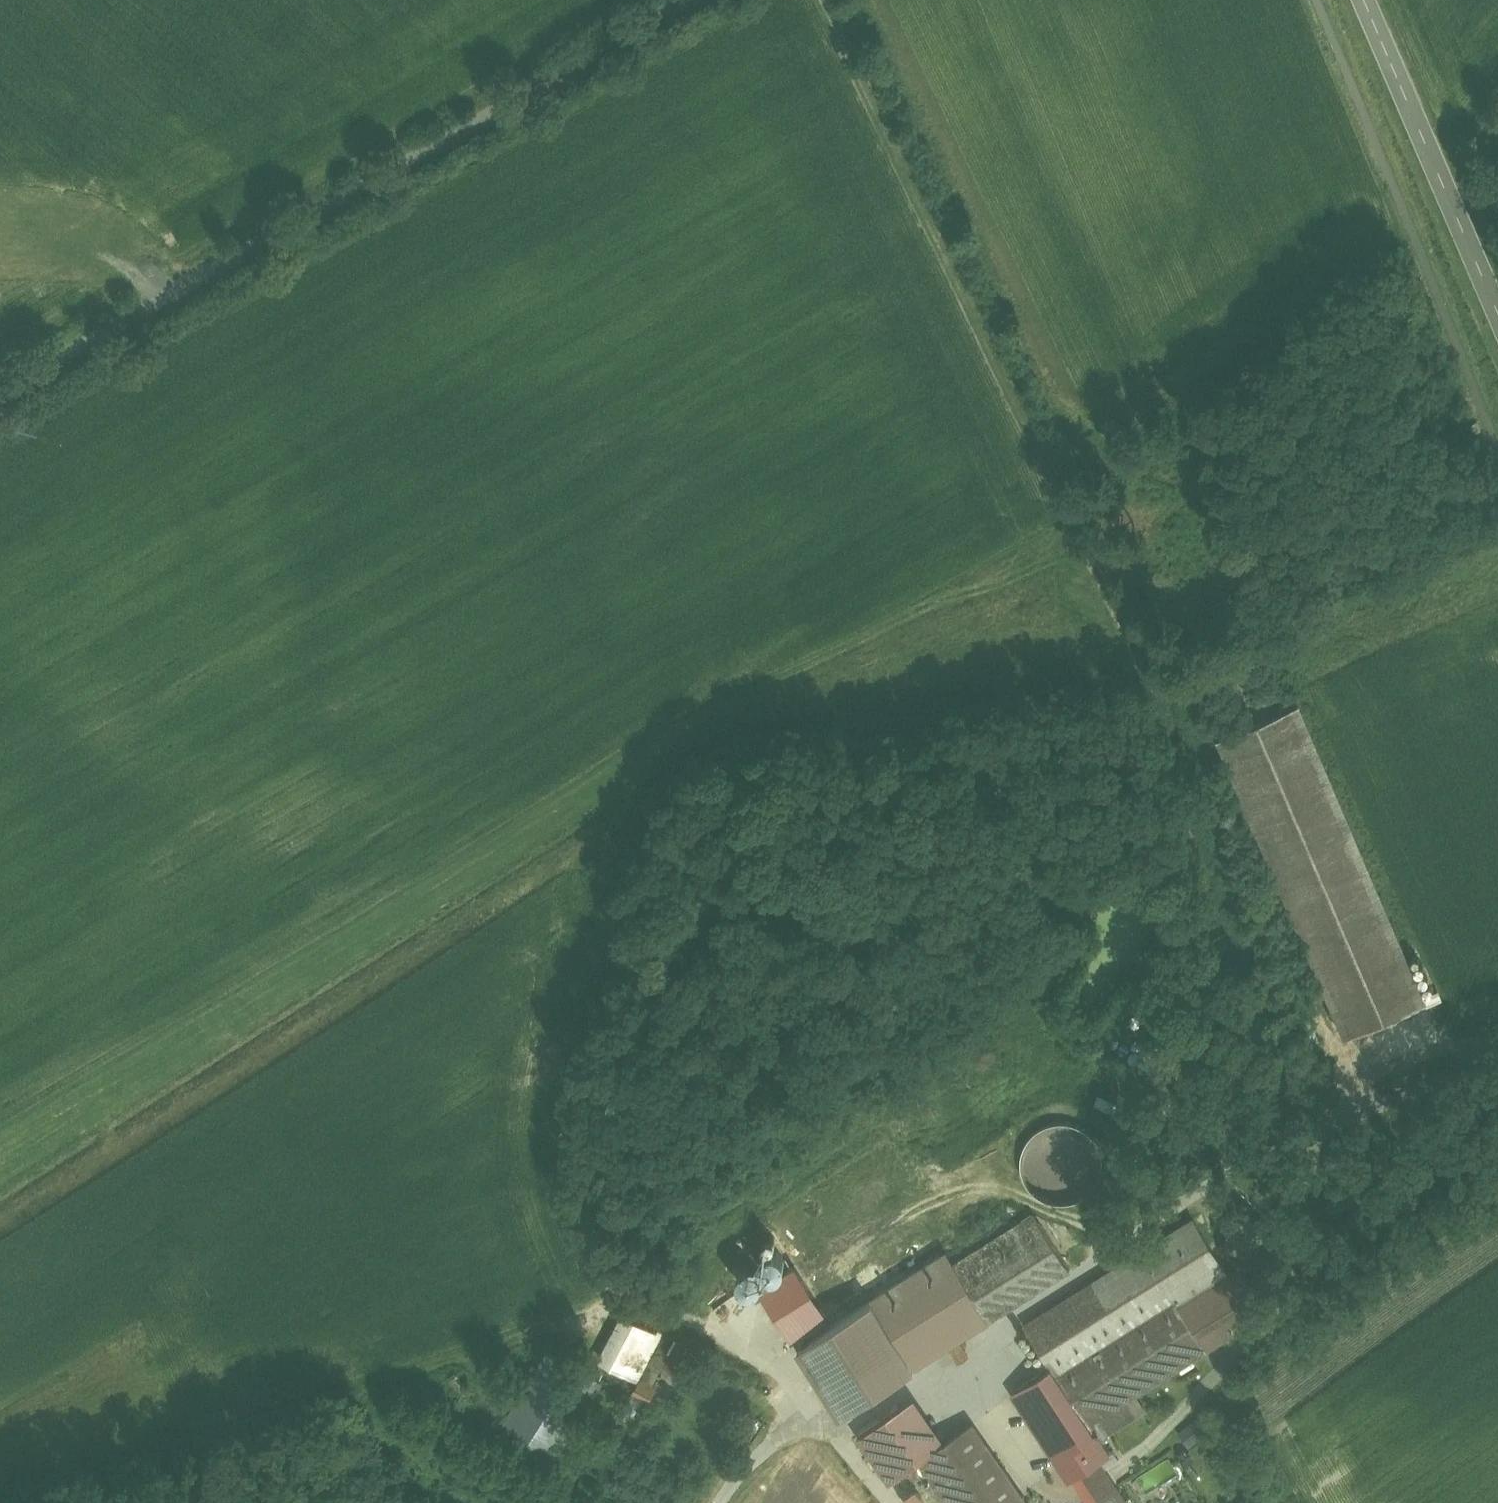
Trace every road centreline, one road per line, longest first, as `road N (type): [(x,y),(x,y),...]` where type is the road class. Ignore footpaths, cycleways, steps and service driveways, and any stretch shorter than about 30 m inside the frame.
road 1 (track): [(699,0),(0,393)]
road 2 (track): [(830,0),(1133,641)]
road 3 (track): [(1497,1051),(1273,1152),(1295,1191),(1275,1319),(1105,1485)]
road 4 (tertiary): [(1365,0),(1497,307)]
road 5 (track): [(817,1421),(769,1335),(714,1310)]
road 6 (track): [(722,1502),(789,1432),(817,1421),(844,1432)]

